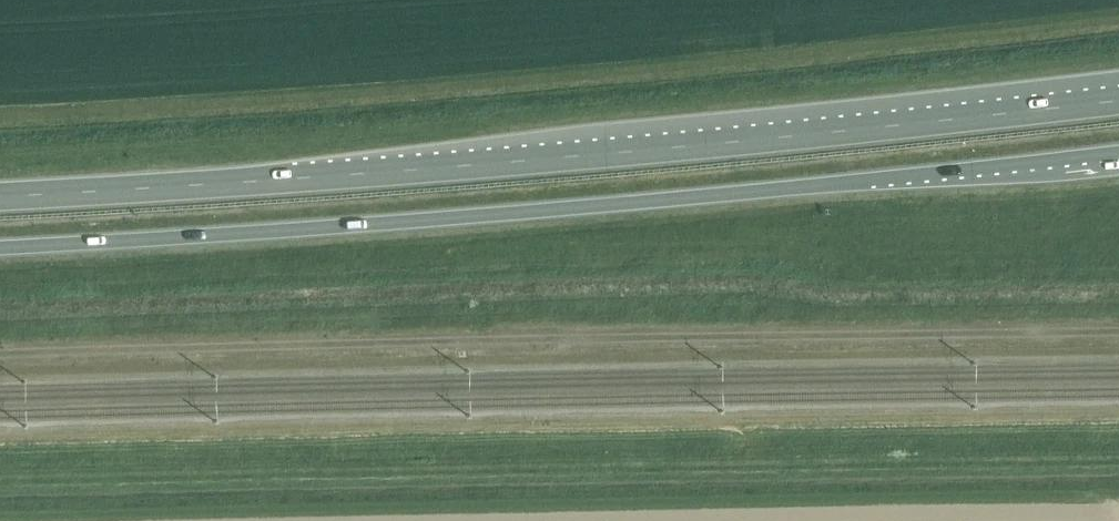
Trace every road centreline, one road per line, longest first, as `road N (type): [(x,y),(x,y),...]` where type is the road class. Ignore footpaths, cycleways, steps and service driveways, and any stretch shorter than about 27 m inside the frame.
road 1 (trunk): [(1118,92),(484,157),(0,189)]
road 2 (trunk): [(0,245),(691,197),(1118,151)]
road 3 (track): [(0,354),(1118,331)]

